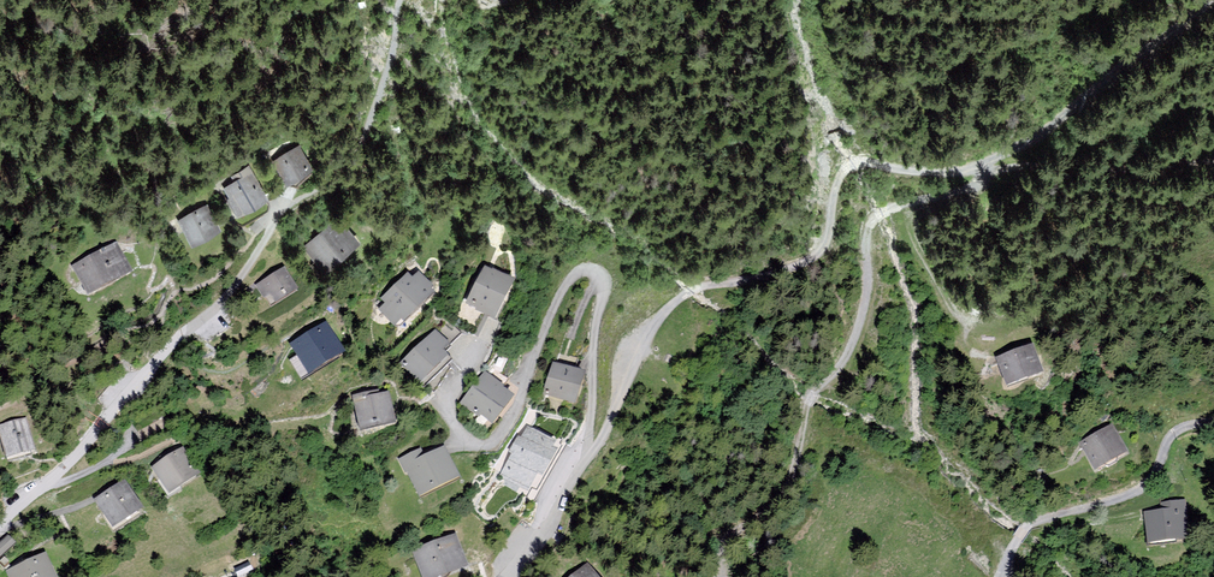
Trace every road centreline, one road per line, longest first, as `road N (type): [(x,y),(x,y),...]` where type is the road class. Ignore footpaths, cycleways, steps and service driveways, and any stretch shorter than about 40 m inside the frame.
road 1 (residential): [(0,530),(91,444),(167,351),(223,301),(285,209)]
road 2 (unclassified): [(1213,421),(1178,431),(1145,485),(1032,521),(1001,576)]
road 3 (track): [(1213,3),(983,163)]
road 4 (residential): [(613,422),(516,576)]
road 5 (track): [(906,205),(921,253),(966,324)]

